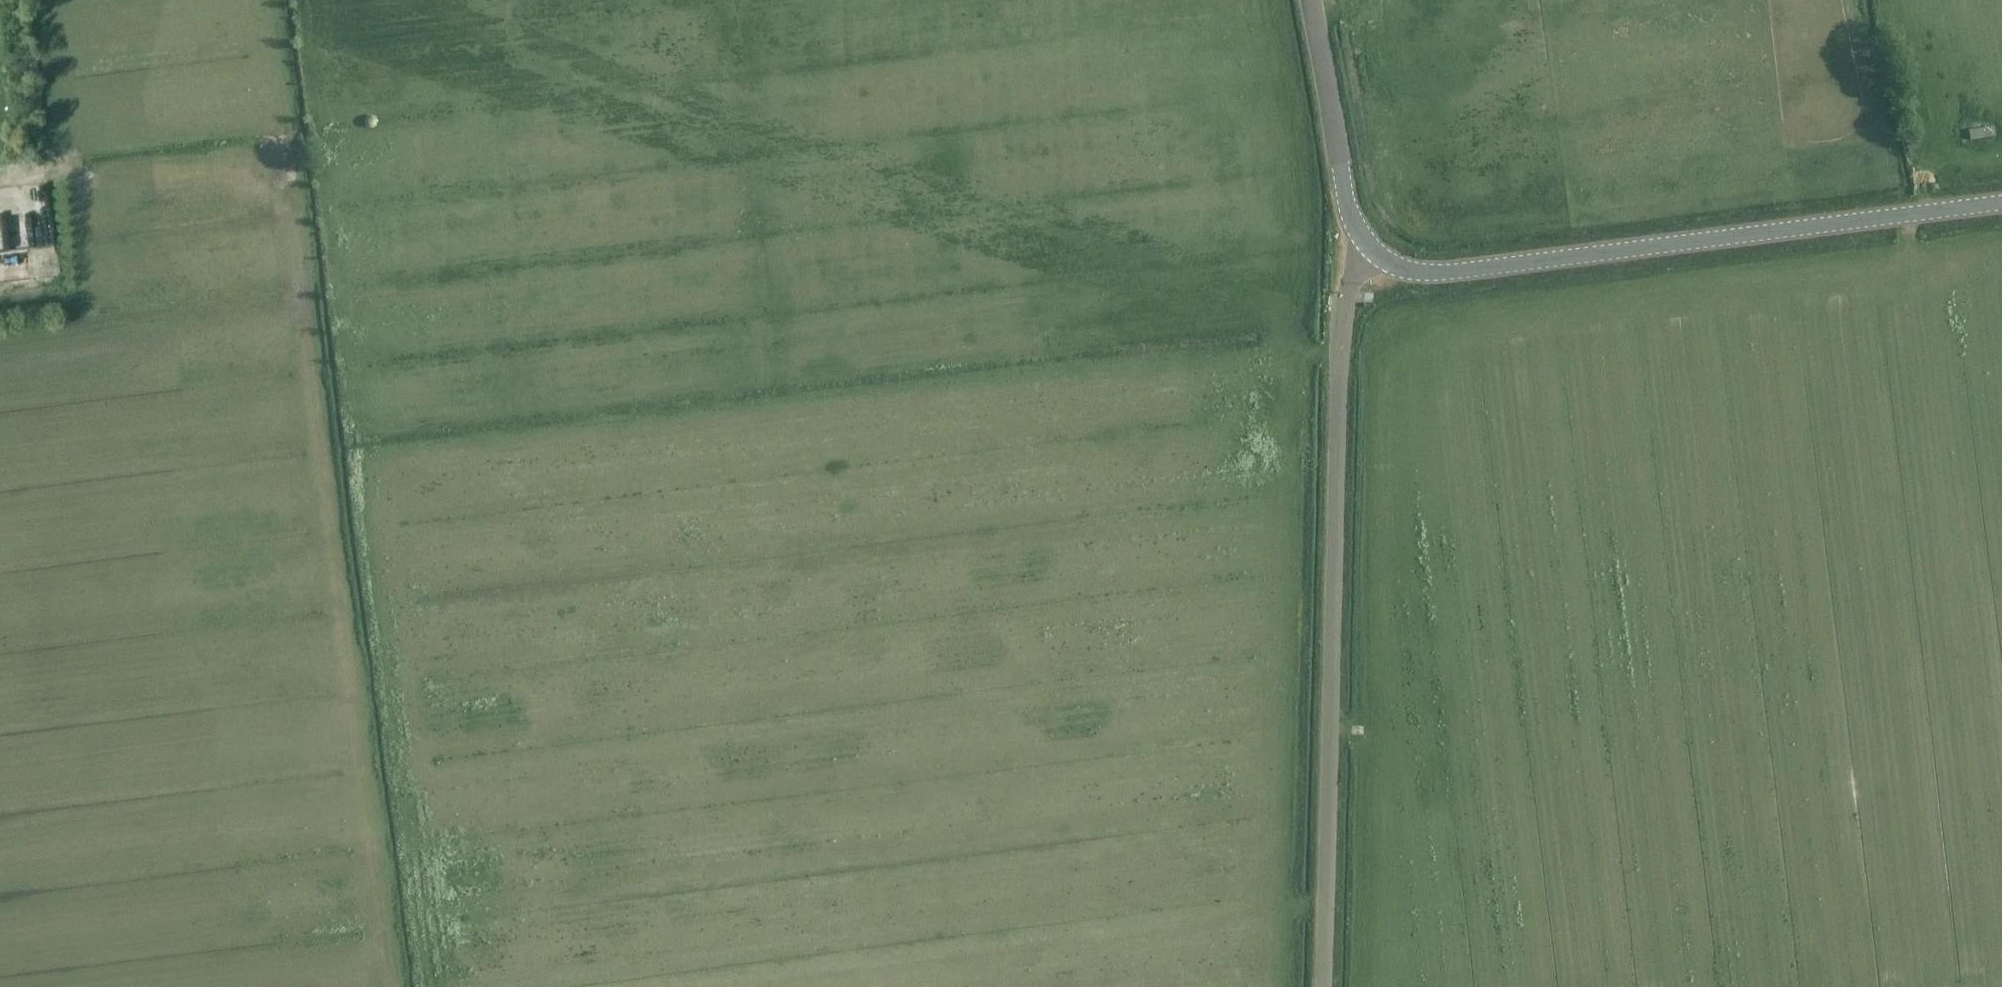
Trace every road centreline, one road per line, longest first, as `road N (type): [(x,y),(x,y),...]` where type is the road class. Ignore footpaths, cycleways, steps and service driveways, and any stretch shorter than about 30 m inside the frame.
road 1 (unclassified): [(1323,986),(1339,346),(1356,277),(1376,257)]
road 2 (tertiary): [(1376,257),(1420,272),(1473,270),(2001,203)]
road 3 (tertiary): [(1376,257),(1344,200),(1310,0)]

